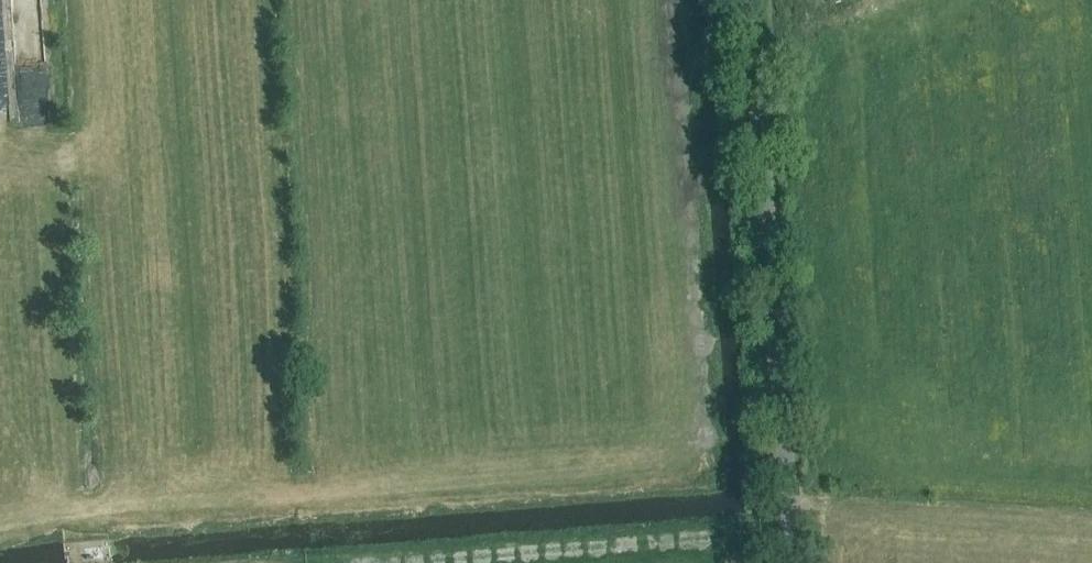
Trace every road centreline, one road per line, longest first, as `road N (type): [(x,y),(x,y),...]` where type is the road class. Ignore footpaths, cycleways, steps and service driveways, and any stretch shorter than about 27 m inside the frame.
road 1 (unclassified): [(793,562),(751,0)]

